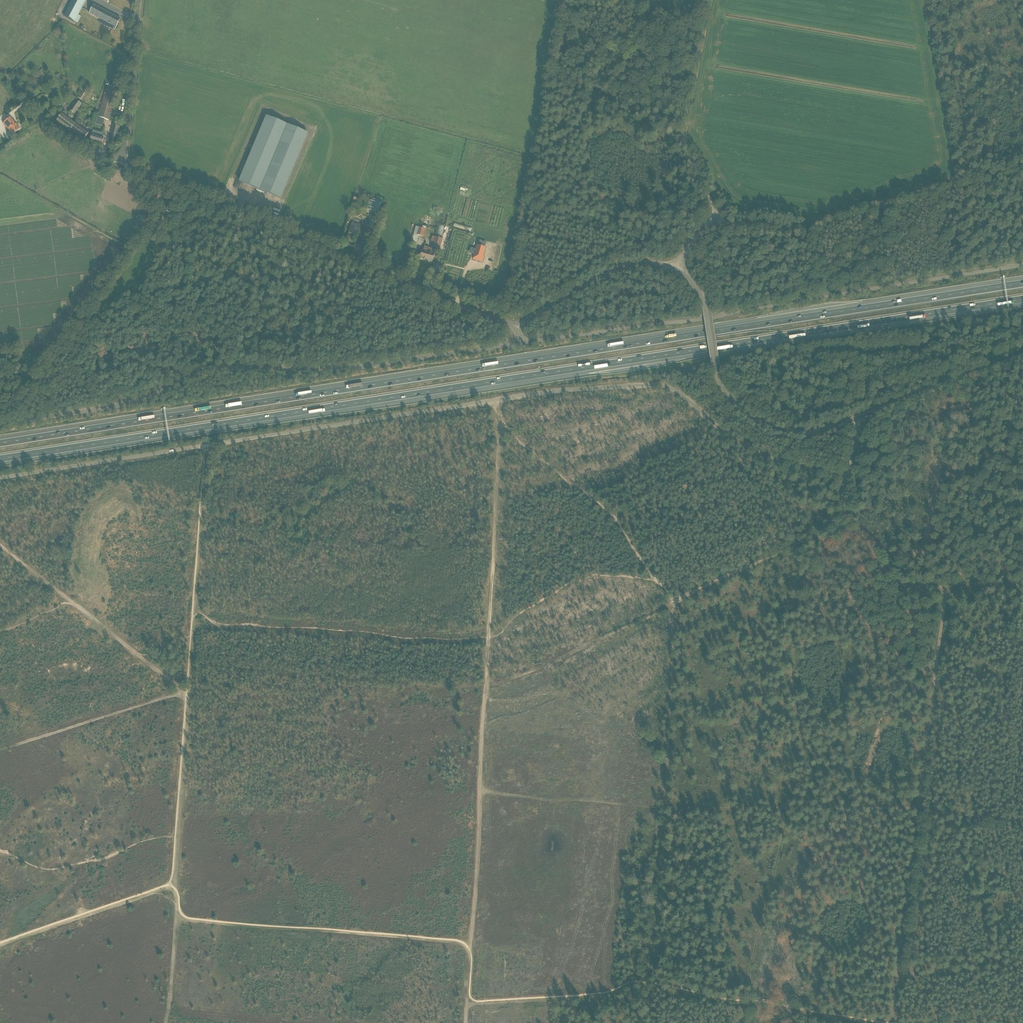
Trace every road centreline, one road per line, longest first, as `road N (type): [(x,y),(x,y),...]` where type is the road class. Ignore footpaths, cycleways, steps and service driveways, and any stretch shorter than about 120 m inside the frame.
road 1 (motorway): [(1022,283),(0,443)]
road 2 (motorway): [(0,458),(1022,299)]
road 3 (track): [(496,399),(500,446),(469,944)]
road 4 (unclassified): [(519,343),(342,369),(211,368),(132,402),(0,424)]
road 5 (unclassified): [(519,343),(1022,265)]
road 6 (unclassified): [(0,477),(485,401)]
road 7 (unclassified): [(862,415),(847,479),(736,441),(657,384),(485,401)]
road 8 (track): [(917,809),(664,808),(646,982)]
road 9 (unclassified): [(518,325),(125,164)]
road 10 (track): [(177,919),(469,944)]
road 11 (unclassified): [(862,415),(782,429),(741,413),(719,381),(700,293),(675,269)]
road 12 (track): [(795,546),(784,807)]
road 13 (track): [(948,588),(917,809)]
road 14 (track): [(657,580),(614,517),(500,428)]
road 15 (track): [(648,991),(866,1022)]
road 16 (track): [(891,1022),(917,809)]
road 17 (track): [(671,604),(664,808)]
road 18 (track): [(844,522),(915,588),(1022,588)]
road 19 (track): [(486,687),(671,604)]
road 20 (track): [(0,749),(186,695)]
road 21 (track): [(189,695),(173,887)]
road 22 (track): [(671,604),(844,522)]
road 23 (track): [(173,887),(0,946)]
road 24 (track): [(648,991),(466,1005)]
road 25 (unclassified): [(518,325),(626,265),(675,269)]
road 26 (track): [(205,445),(194,617)]
road 27 (unclassified): [(862,415),(1022,354)]
road 28 (unclassified): [(125,164),(138,0)]
road 29 (track): [(614,517),(763,453)]
road 30 (unclassified): [(125,164),(64,138),(24,99)]

